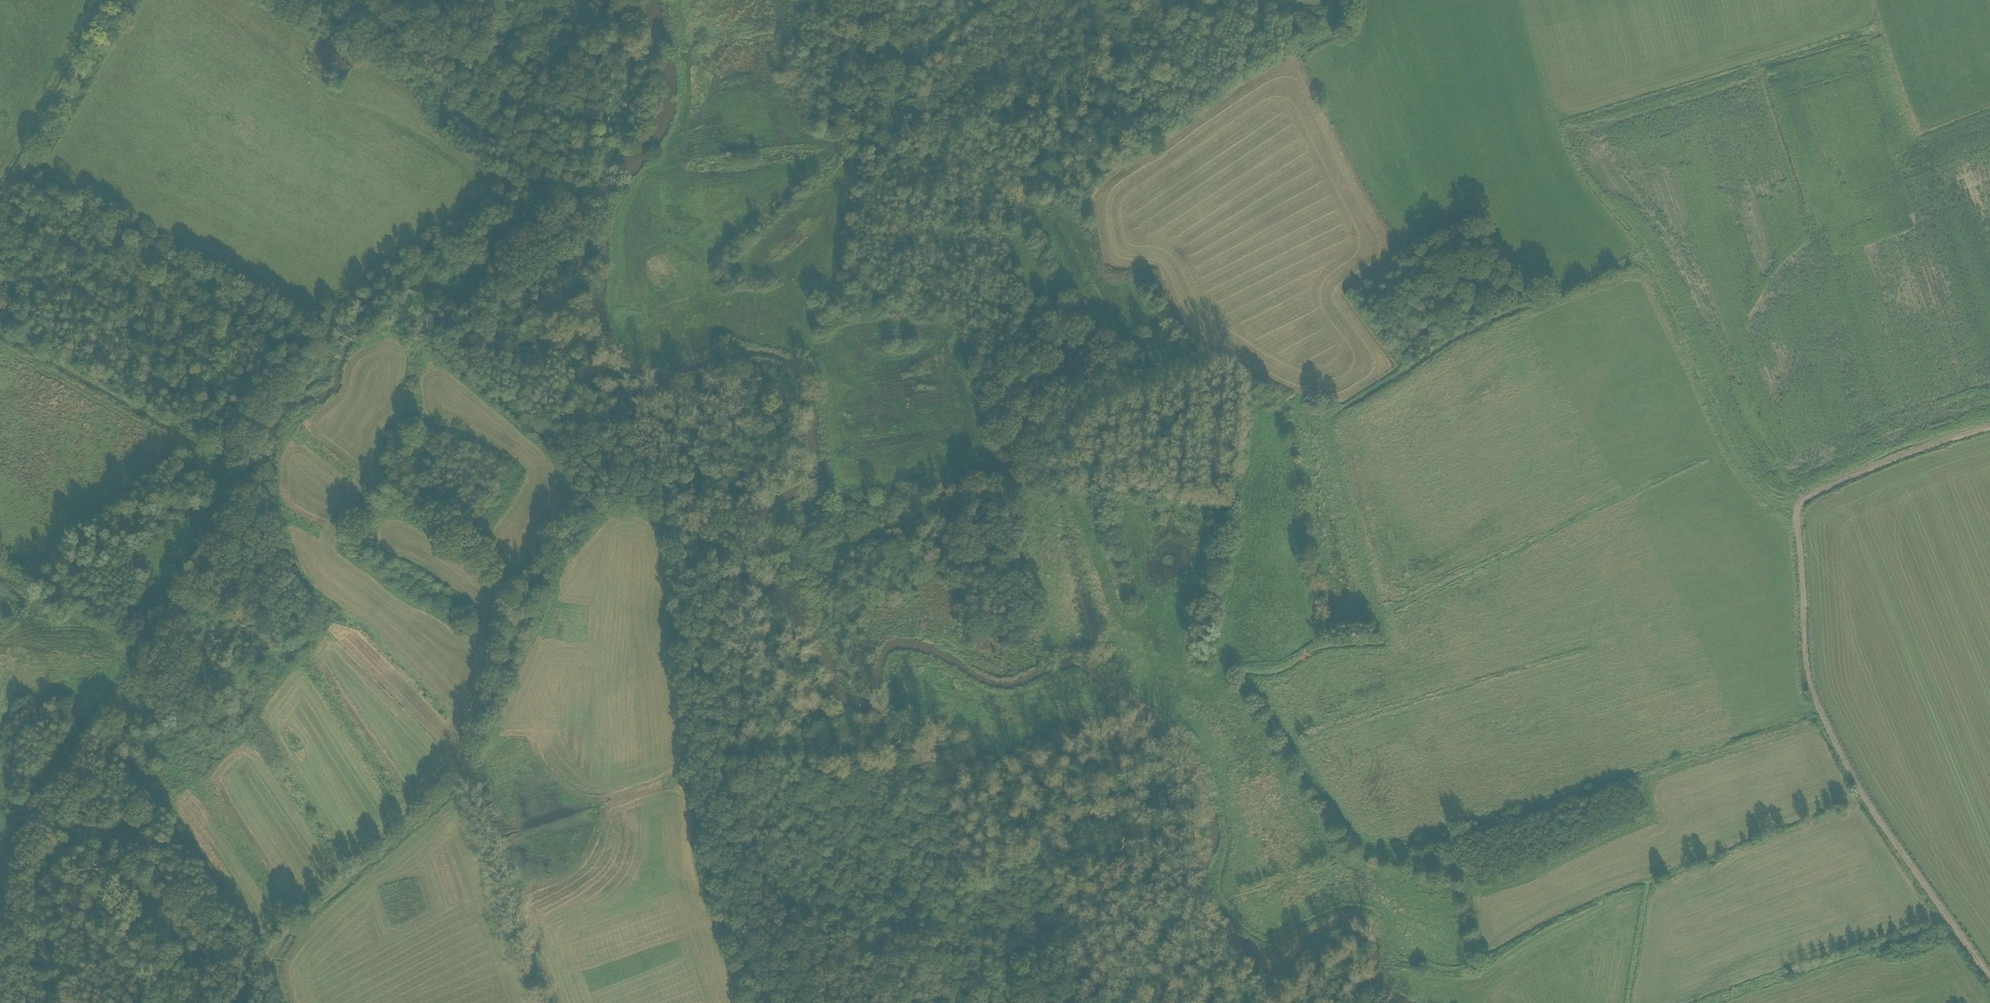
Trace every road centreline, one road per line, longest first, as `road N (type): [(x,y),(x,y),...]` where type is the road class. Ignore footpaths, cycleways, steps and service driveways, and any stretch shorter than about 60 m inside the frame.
road 1 (track): [(1795,505),(1767,503),(1727,458),(1643,271),(1632,266),(1432,359),(1344,415),(1326,415),(1222,369),(1203,370),(1068,429),(1047,469),(1014,479)]
road 2 (track): [(1989,430),(1894,456),(1795,505),(1808,677),(1866,797)]
road 3 (track): [(467,774),(301,919),(267,960),(278,1002)]
road 4 (track): [(758,1002),(713,858),(704,768),(728,753)]
road 5 (track): [(467,774),(545,1002)]
road 6 (track): [(0,204),(115,0)]
road 7 (track): [(1866,797),(1989,983)]

